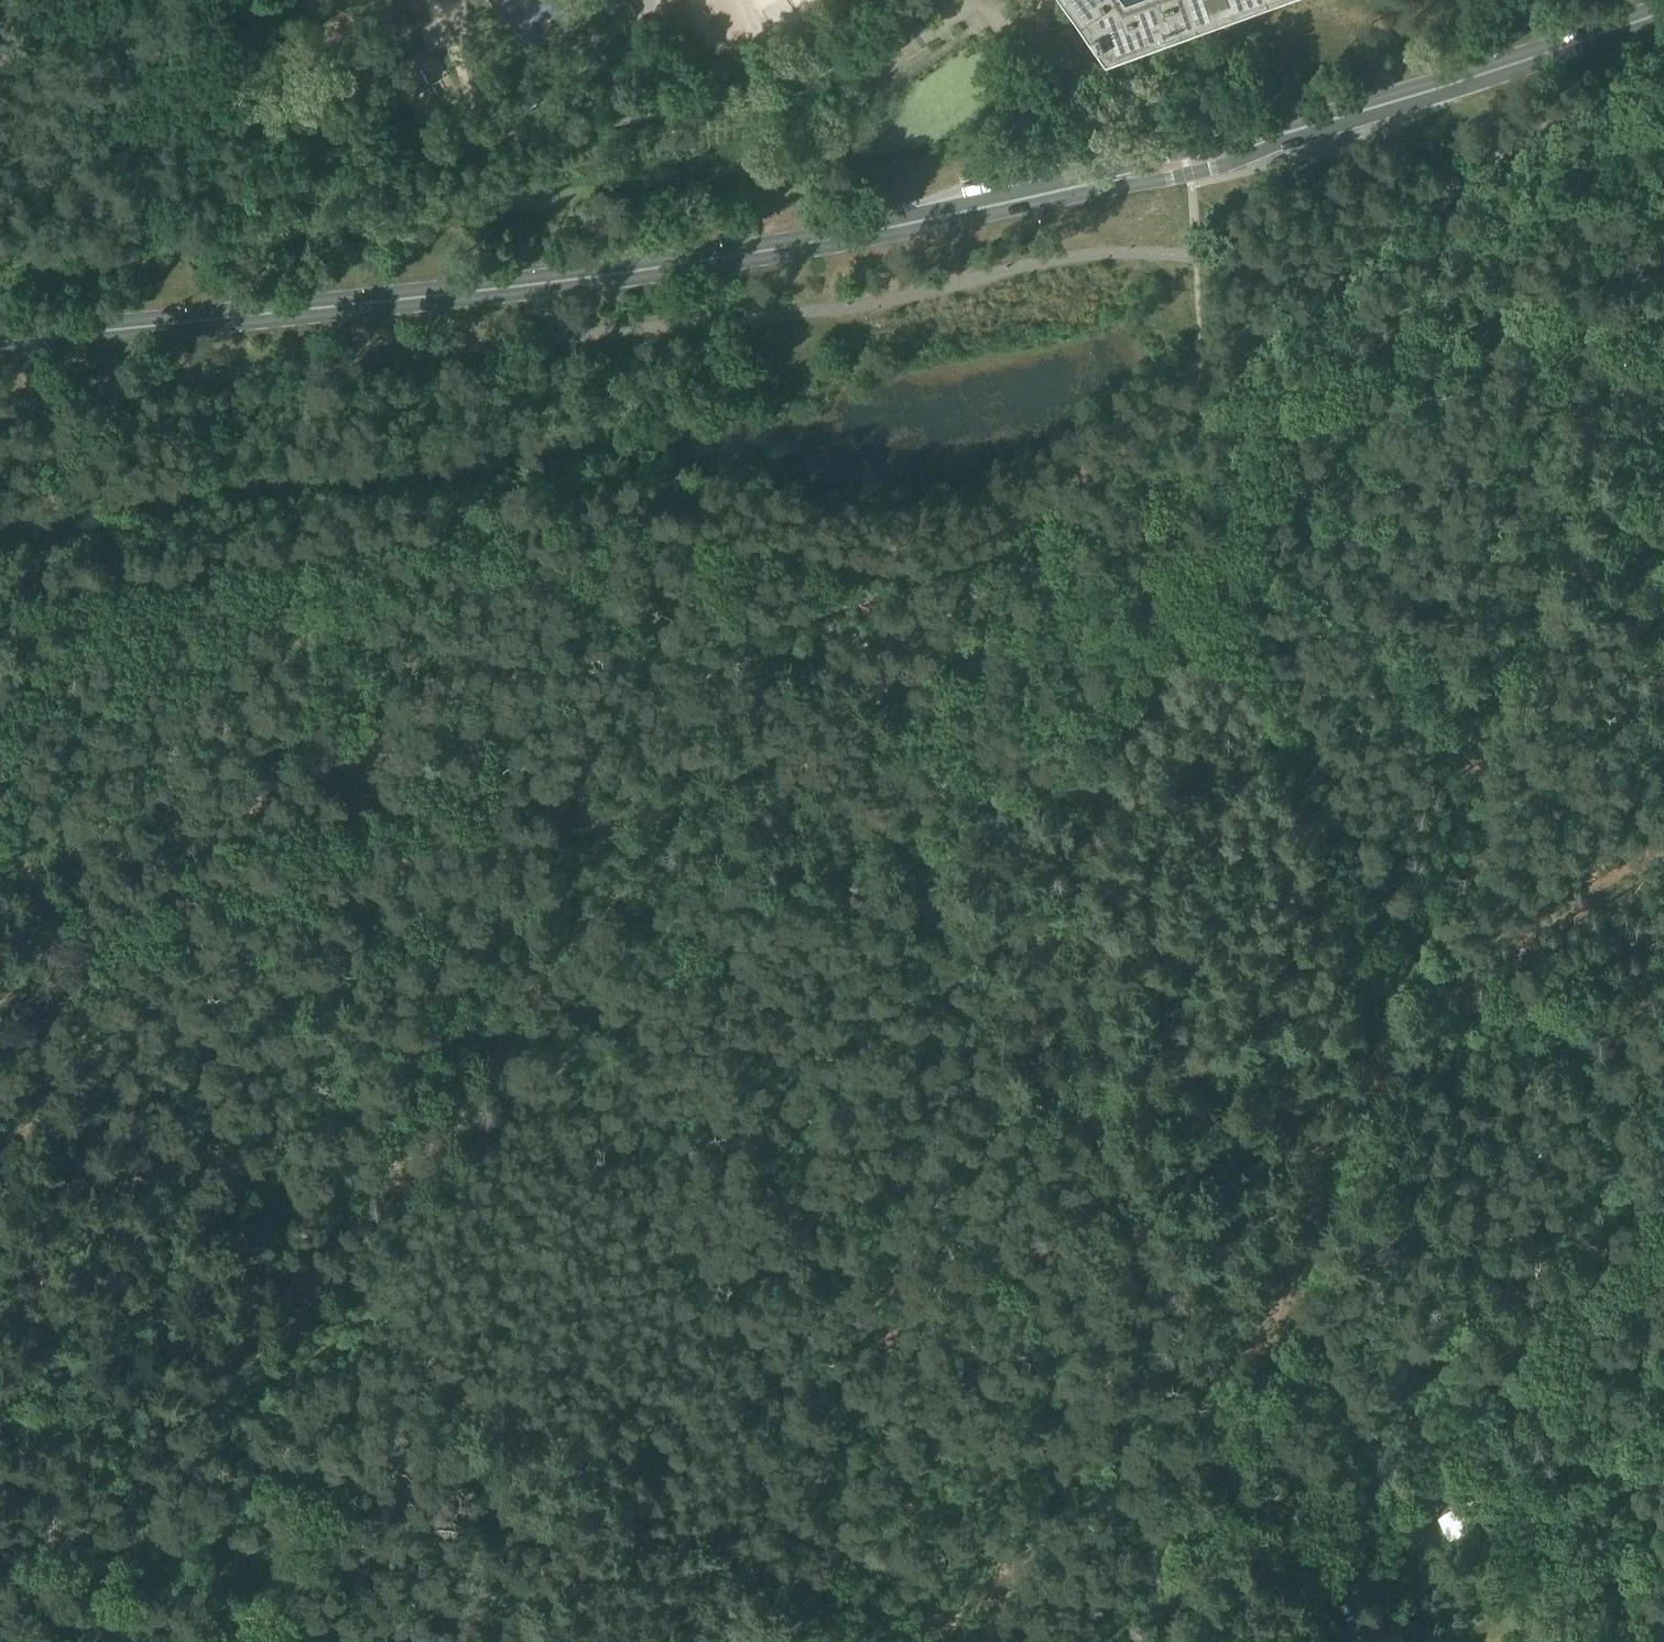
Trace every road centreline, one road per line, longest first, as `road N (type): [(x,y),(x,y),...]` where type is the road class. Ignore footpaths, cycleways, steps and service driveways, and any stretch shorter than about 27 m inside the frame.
road 1 (secondary): [(0,341),(472,290),(833,239),(1186,164),(1663,12)]

